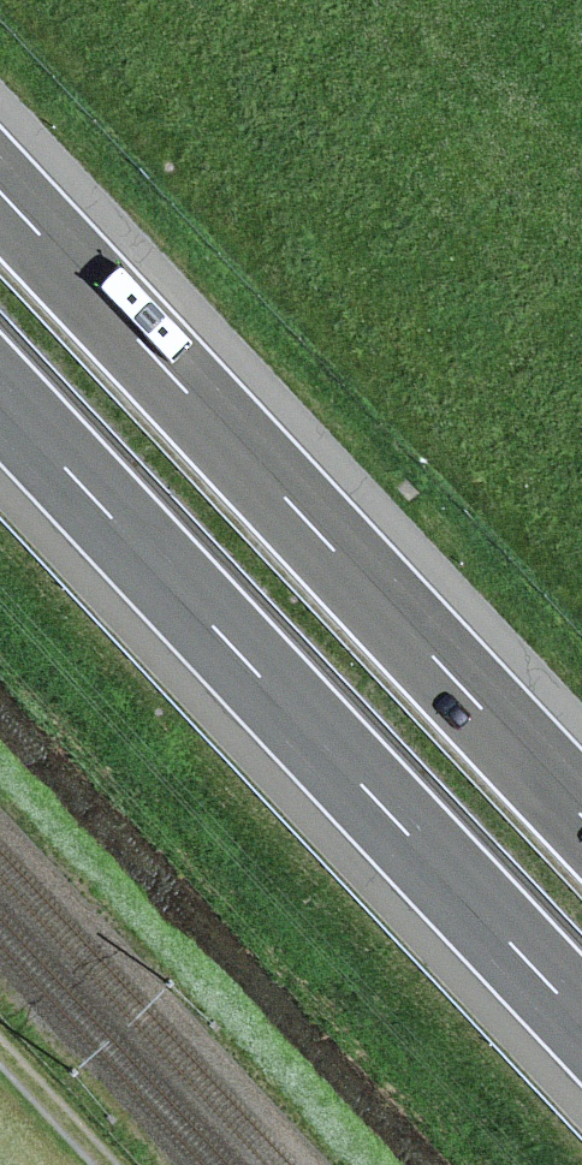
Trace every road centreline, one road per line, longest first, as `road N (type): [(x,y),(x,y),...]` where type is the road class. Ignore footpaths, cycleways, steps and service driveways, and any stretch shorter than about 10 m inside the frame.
road 1 (motorway): [(581,807),(0,186)]
road 2 (motorway): [(0,398),(581,1018)]
road 3 (track): [(118,1164),(0,1037)]

